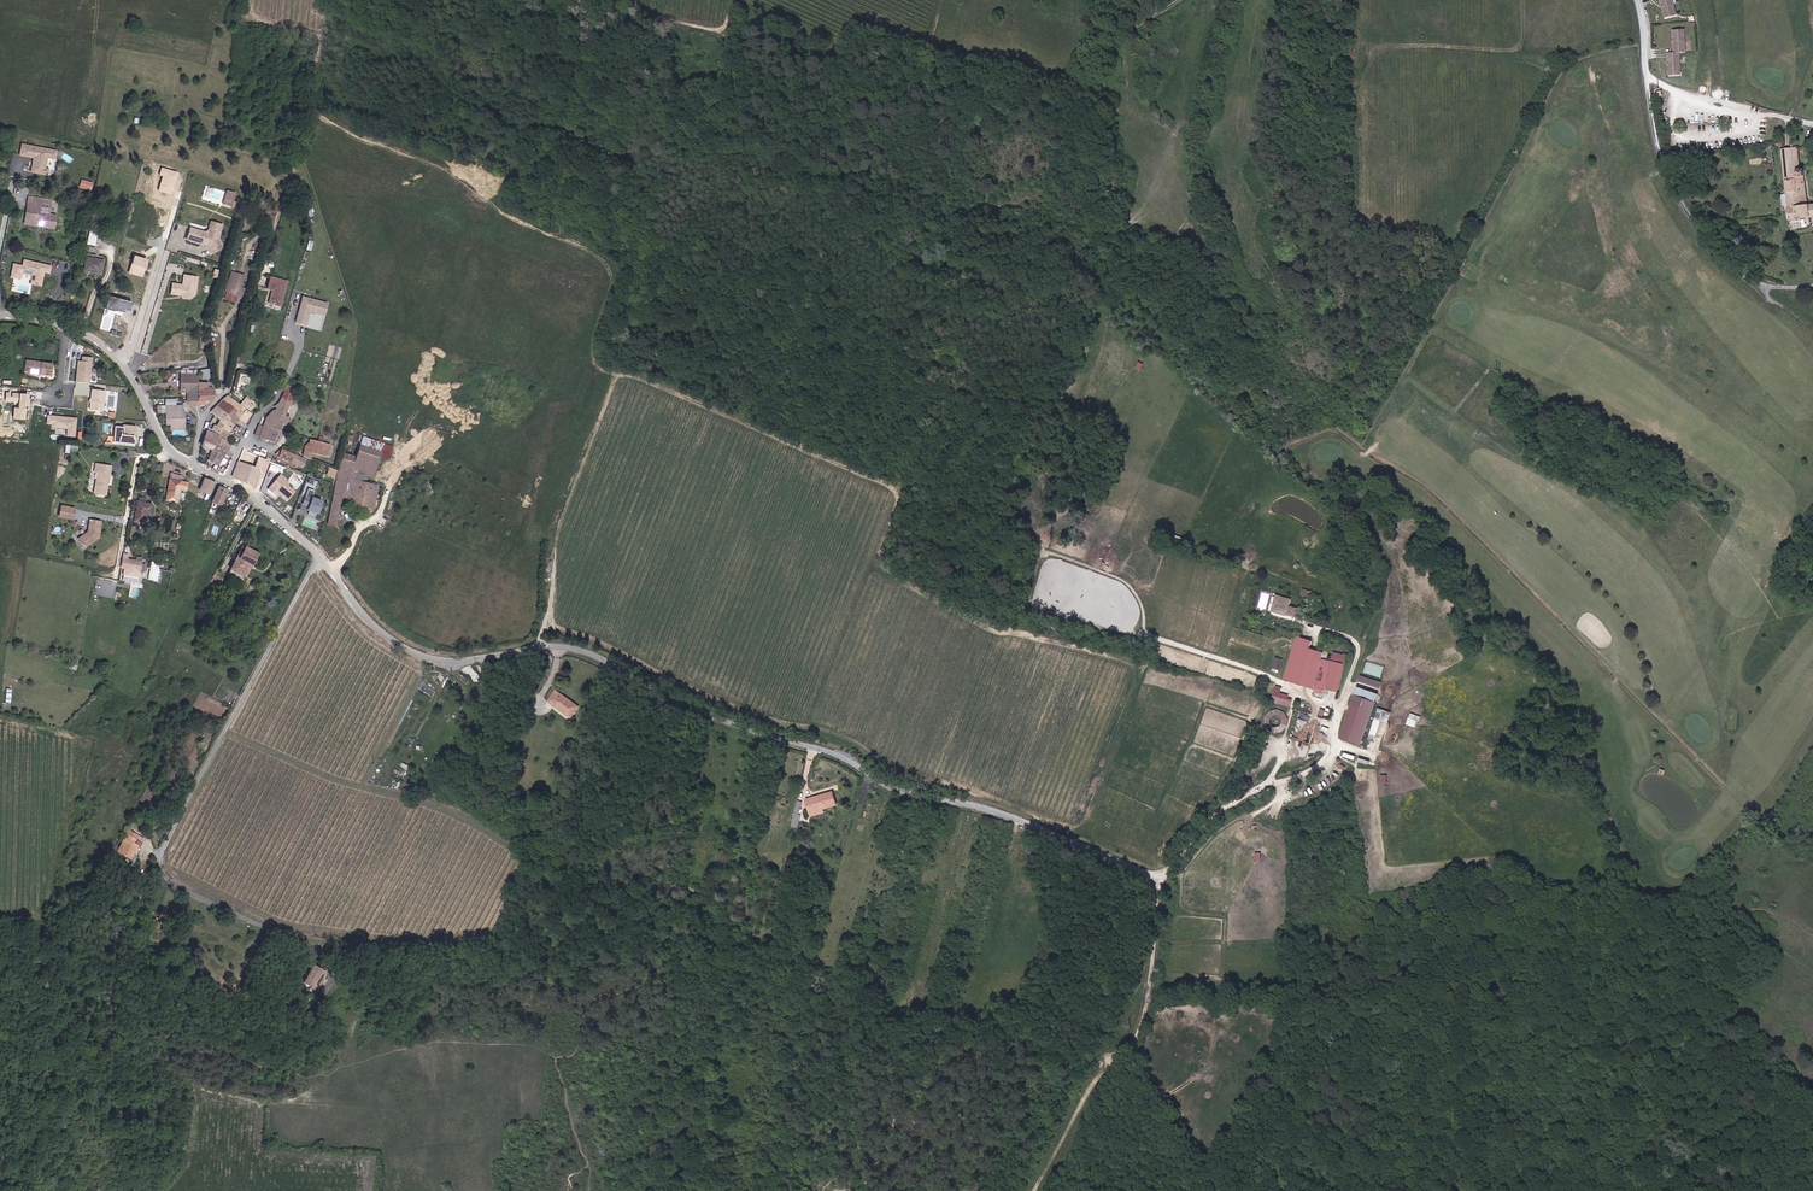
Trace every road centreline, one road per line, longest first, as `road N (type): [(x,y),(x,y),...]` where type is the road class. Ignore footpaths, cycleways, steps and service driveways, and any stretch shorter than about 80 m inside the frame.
road 1 (track): [(1301,694),(1147,635),(1145,605),(1132,584),(1051,552)]
road 2 (residential): [(118,360),(141,386),(166,444),(194,464)]
road 3 (track): [(636,0),(642,10),(722,32),(735,0)]
road 4 (residential): [(118,360),(132,343),(163,243)]
road 5 (residential): [(227,480),(321,560)]
road 6 (track): [(0,553),(22,549),(117,573)]
road 7 (residential): [(227,480),(287,377)]

